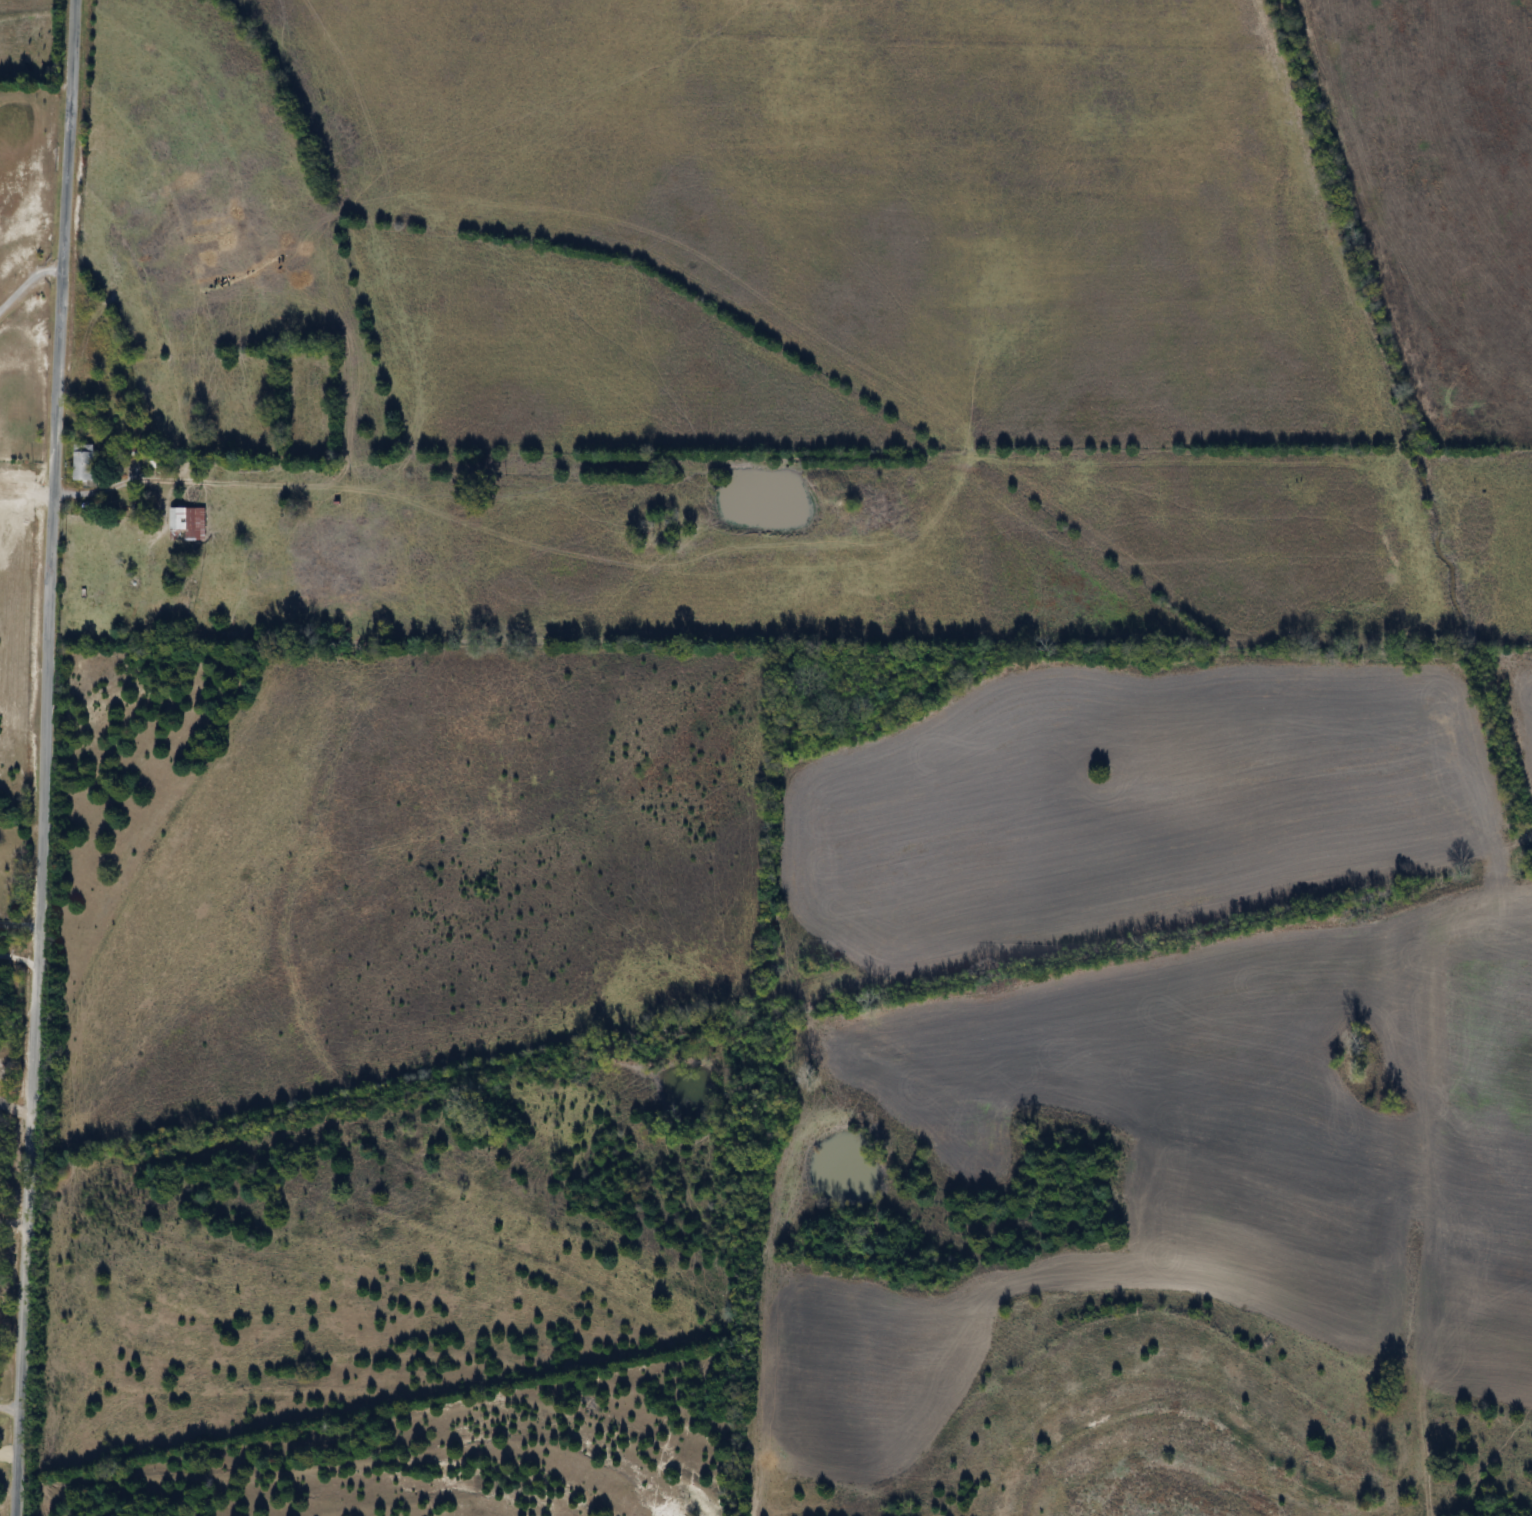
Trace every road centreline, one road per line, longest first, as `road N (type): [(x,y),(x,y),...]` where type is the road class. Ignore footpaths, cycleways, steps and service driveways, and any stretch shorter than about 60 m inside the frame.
road 1 (residential): [(14,1515),(73,0)]

